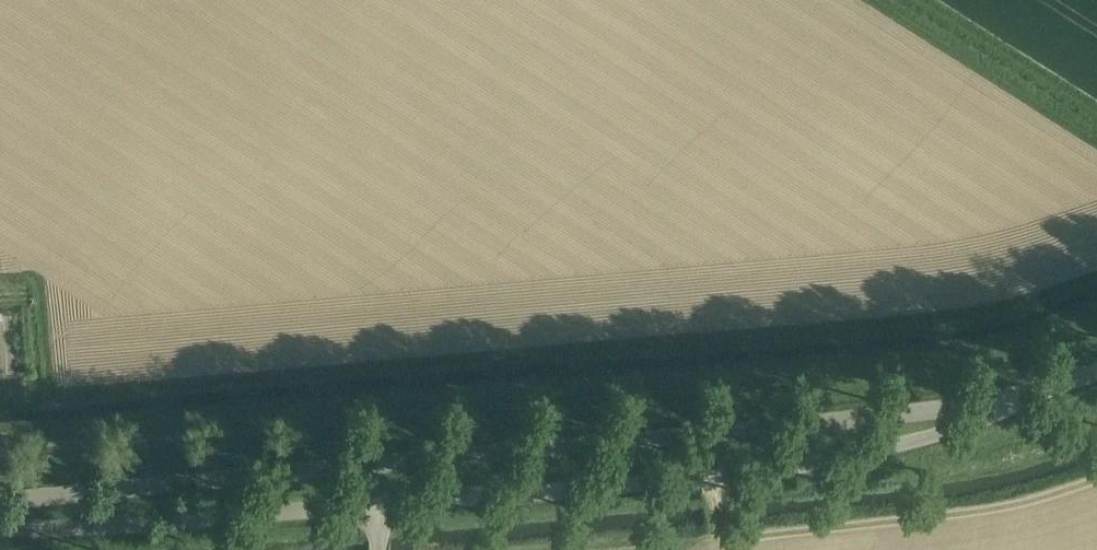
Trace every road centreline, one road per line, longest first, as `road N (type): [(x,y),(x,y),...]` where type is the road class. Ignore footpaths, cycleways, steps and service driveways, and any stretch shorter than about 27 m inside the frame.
road 1 (tertiary): [(0,504),(1010,402)]
road 2 (unclassified): [(377,509),(746,478),(934,437),(1010,402)]
road 3 (unclassified): [(0,530),(377,509)]

